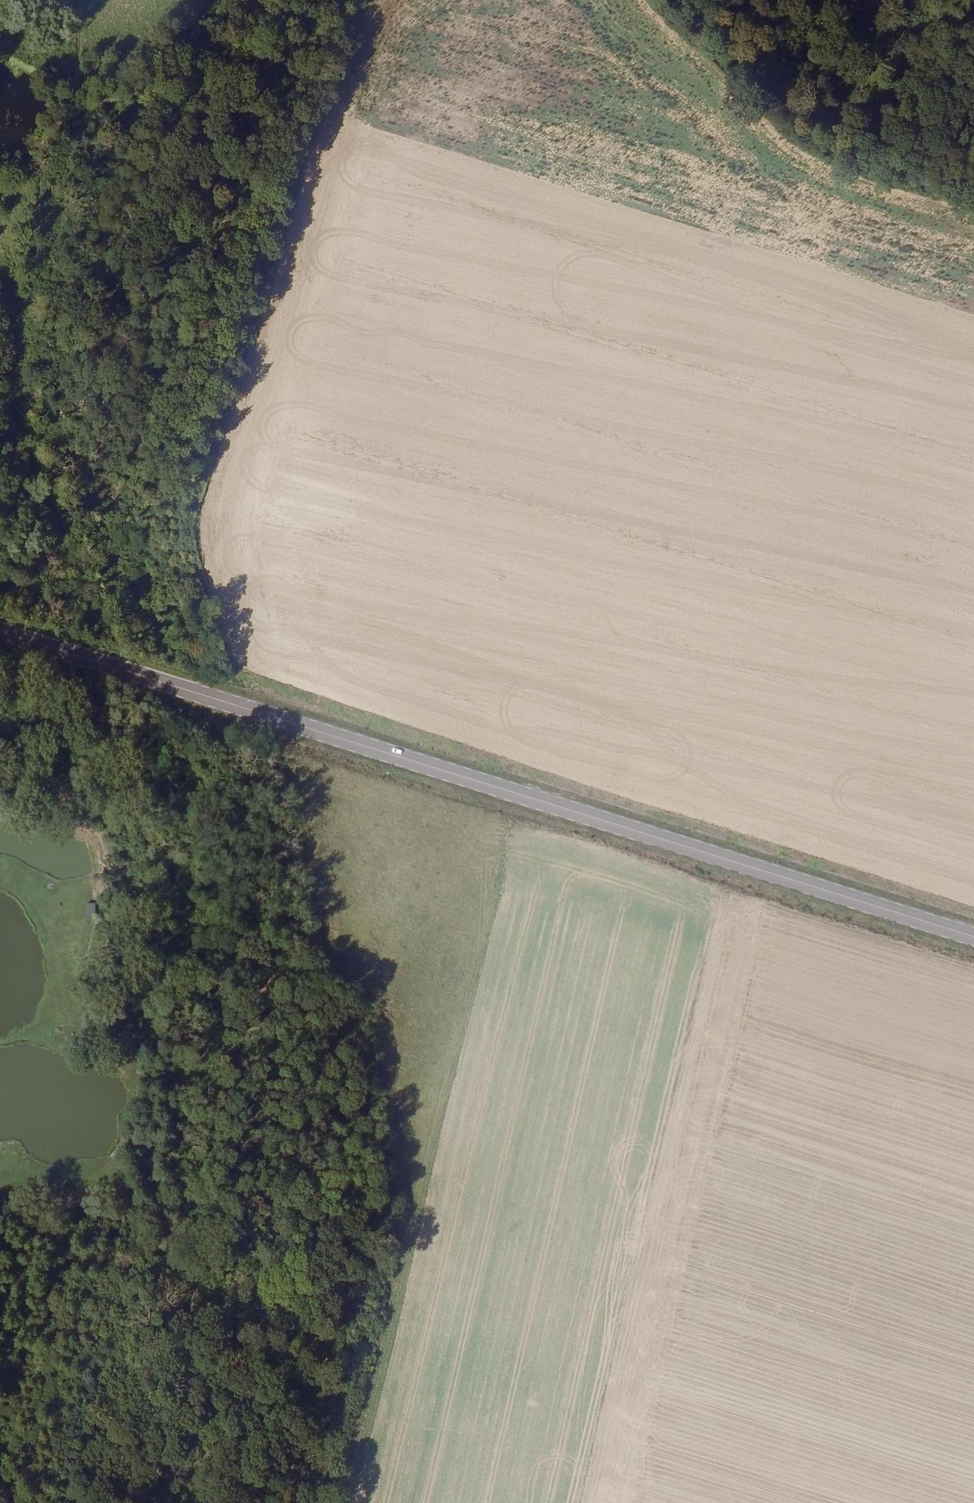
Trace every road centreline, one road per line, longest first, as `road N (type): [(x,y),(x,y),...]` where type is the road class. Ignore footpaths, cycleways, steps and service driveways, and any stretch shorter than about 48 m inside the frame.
road 1 (primary): [(973,936),(0,631)]
road 2 (track): [(0,195),(29,188),(73,106),(135,81),(257,0)]

